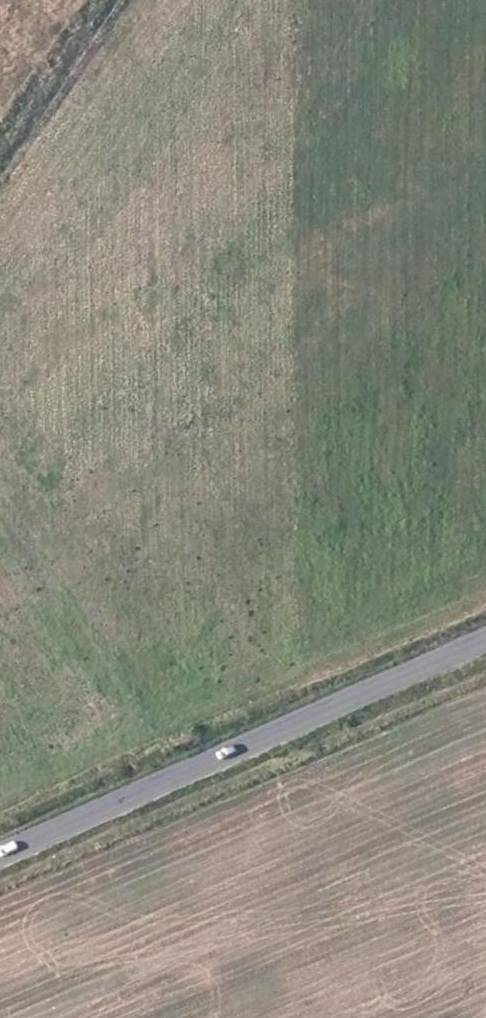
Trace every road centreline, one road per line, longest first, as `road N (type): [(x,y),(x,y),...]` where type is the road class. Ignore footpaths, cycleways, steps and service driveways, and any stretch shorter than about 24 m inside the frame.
road 1 (tertiary): [(0,852),(485,640)]

